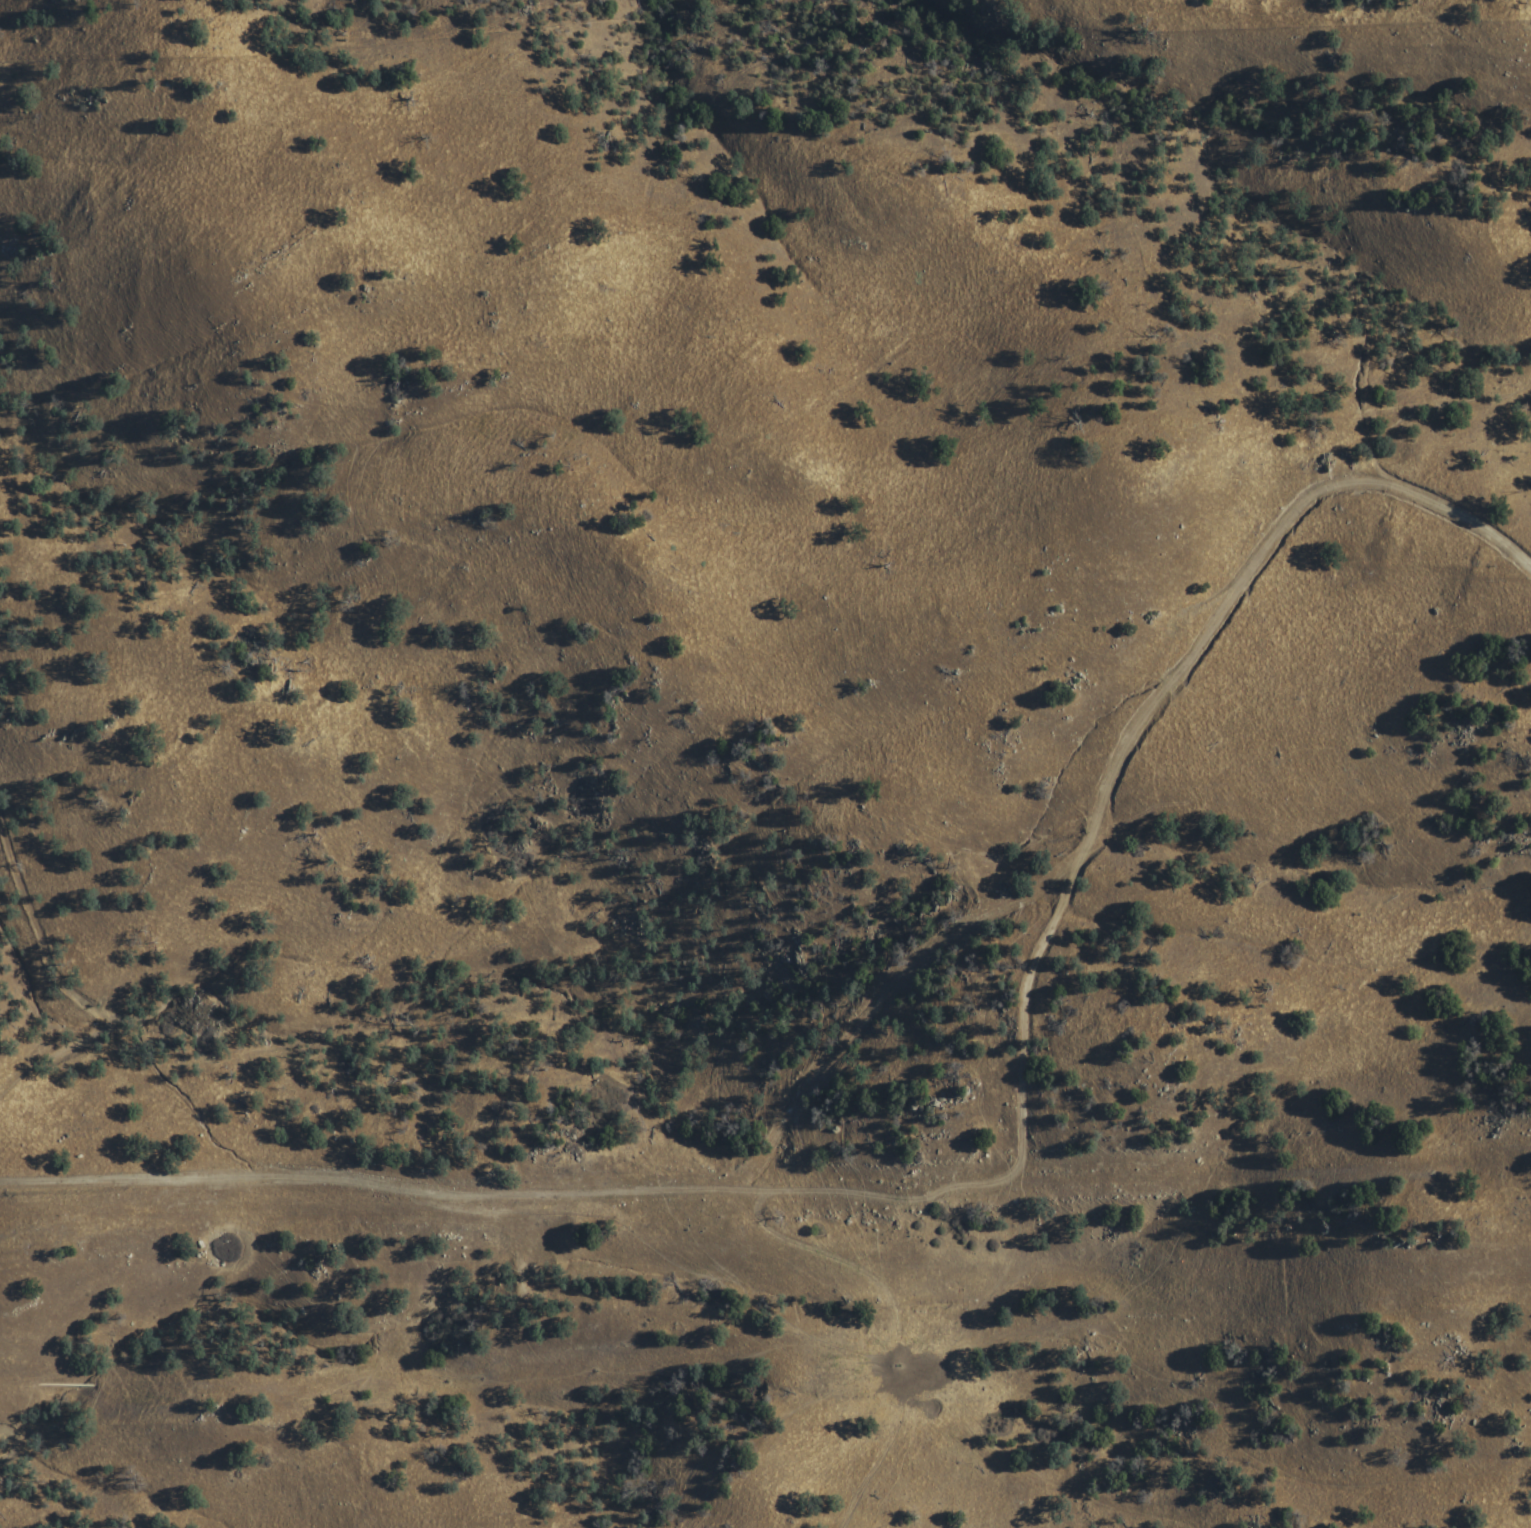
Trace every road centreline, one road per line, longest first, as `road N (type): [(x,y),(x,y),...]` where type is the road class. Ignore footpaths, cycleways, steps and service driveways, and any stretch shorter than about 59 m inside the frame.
road 1 (residential): [(1530,583),(1494,550),(1410,504),(1358,494),(1311,508),(1267,554),(1129,752),(1076,872),(926,961),(800,1100),(755,1180),(738,1190),(481,1205),(294,1183),(0,1199)]

